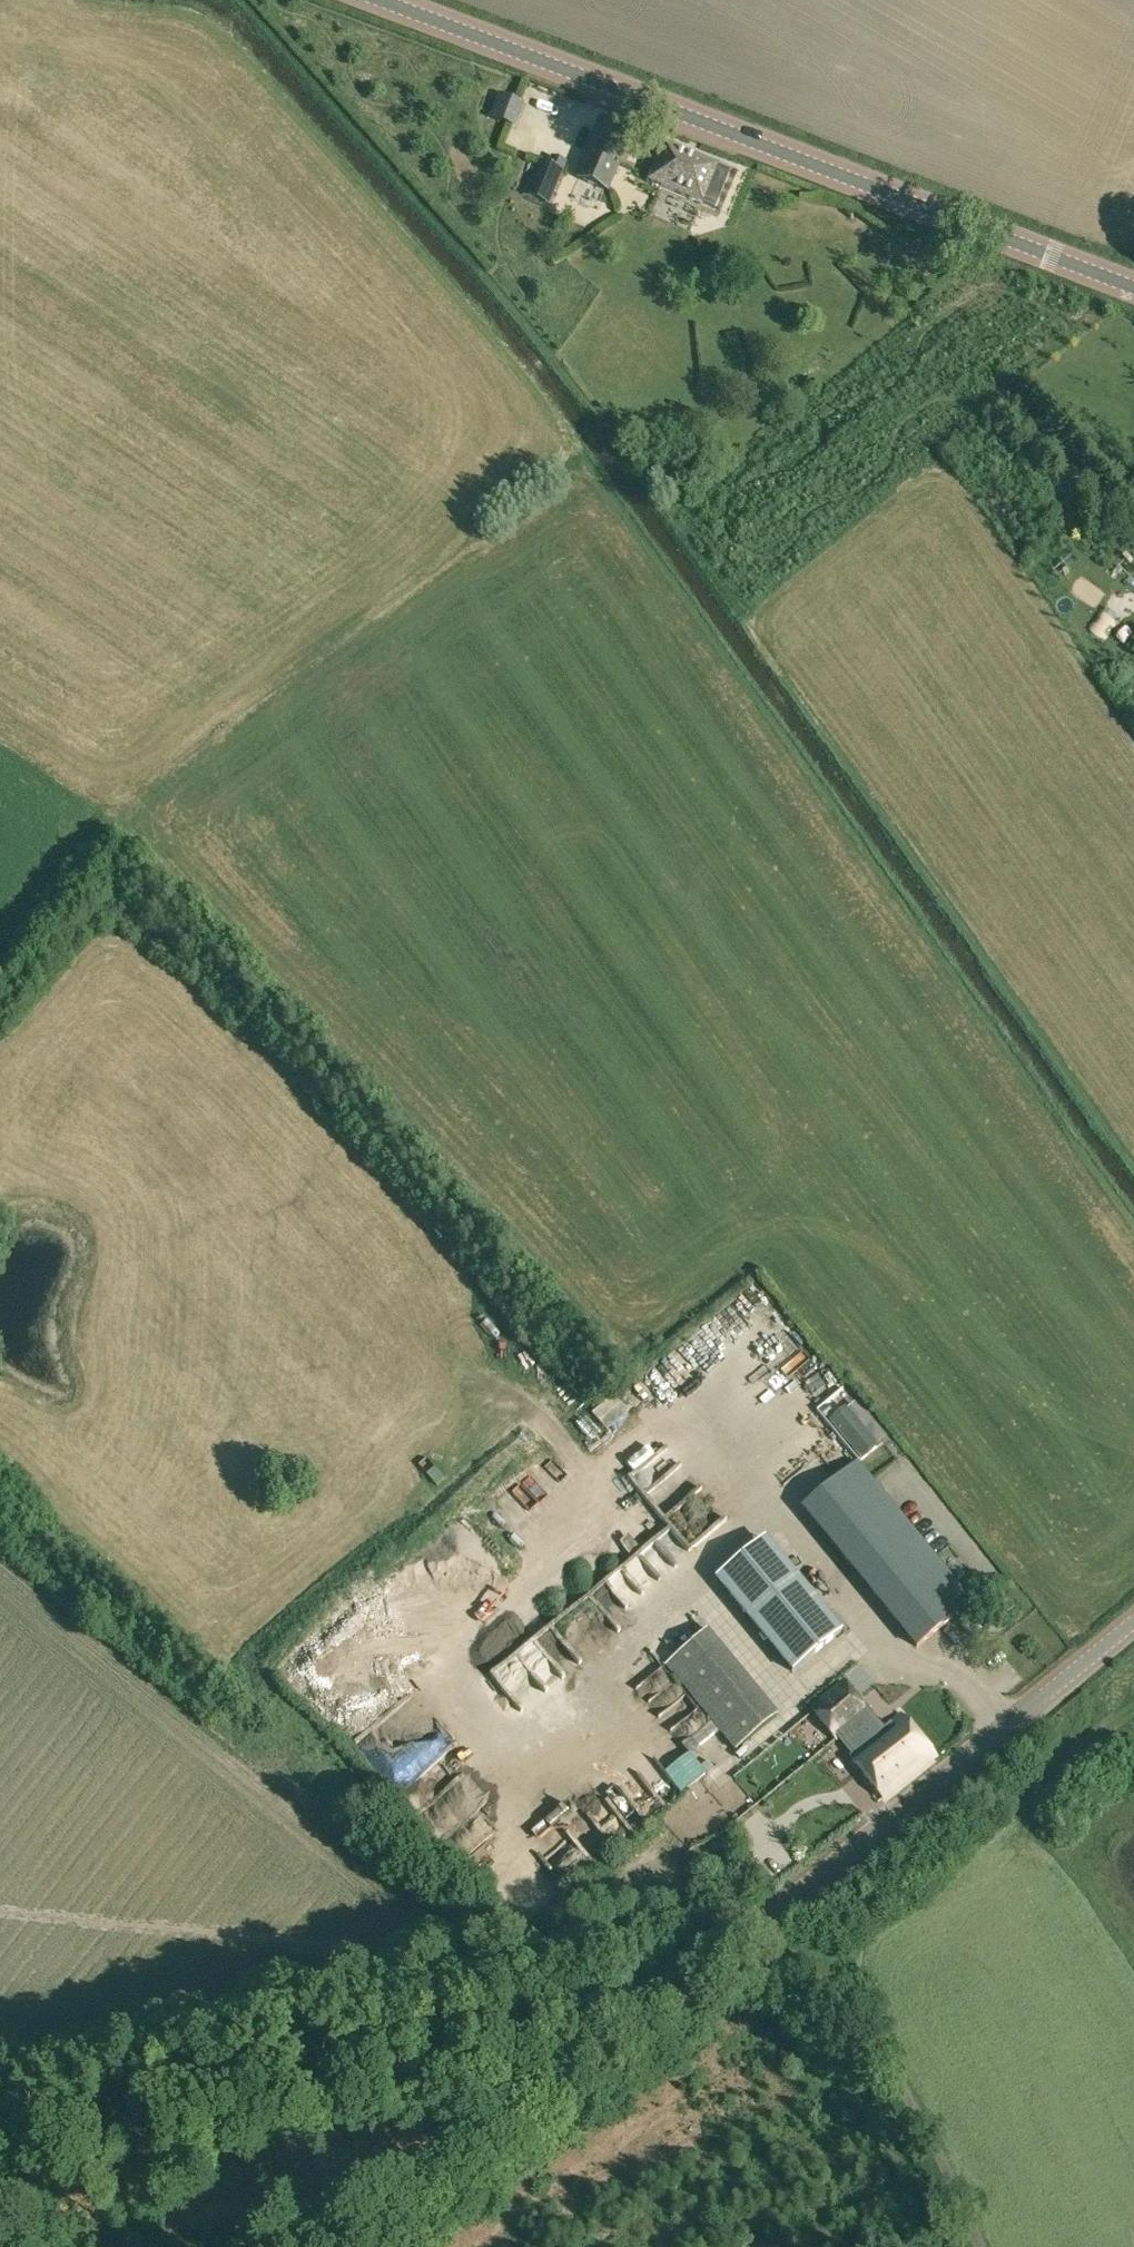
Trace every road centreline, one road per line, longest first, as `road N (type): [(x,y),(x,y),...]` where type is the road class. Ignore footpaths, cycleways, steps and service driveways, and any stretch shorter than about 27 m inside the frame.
road 1 (tertiary): [(0,2149),(543,2043),(603,2023),(724,1957),(1133,1621)]
road 2 (primary): [(1133,287),(378,0)]

